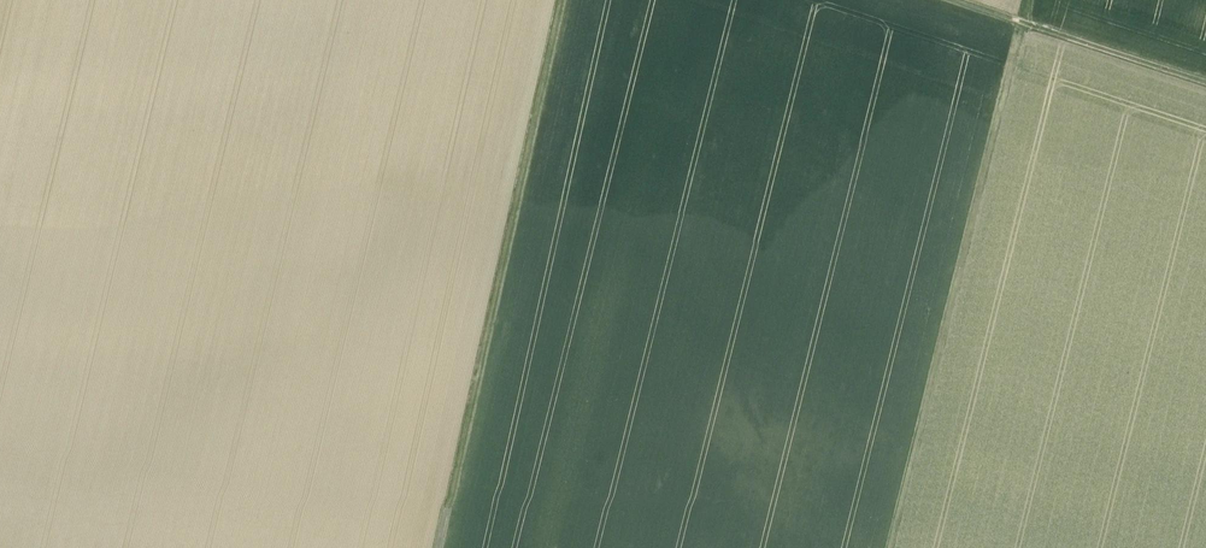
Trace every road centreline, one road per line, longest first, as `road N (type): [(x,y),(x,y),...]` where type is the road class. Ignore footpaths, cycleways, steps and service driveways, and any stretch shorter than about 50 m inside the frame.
road 1 (track): [(900,547),(1034,0)]
road 2 (track): [(447,547),(569,0)]
road 3 (track): [(1205,88),(942,0)]

